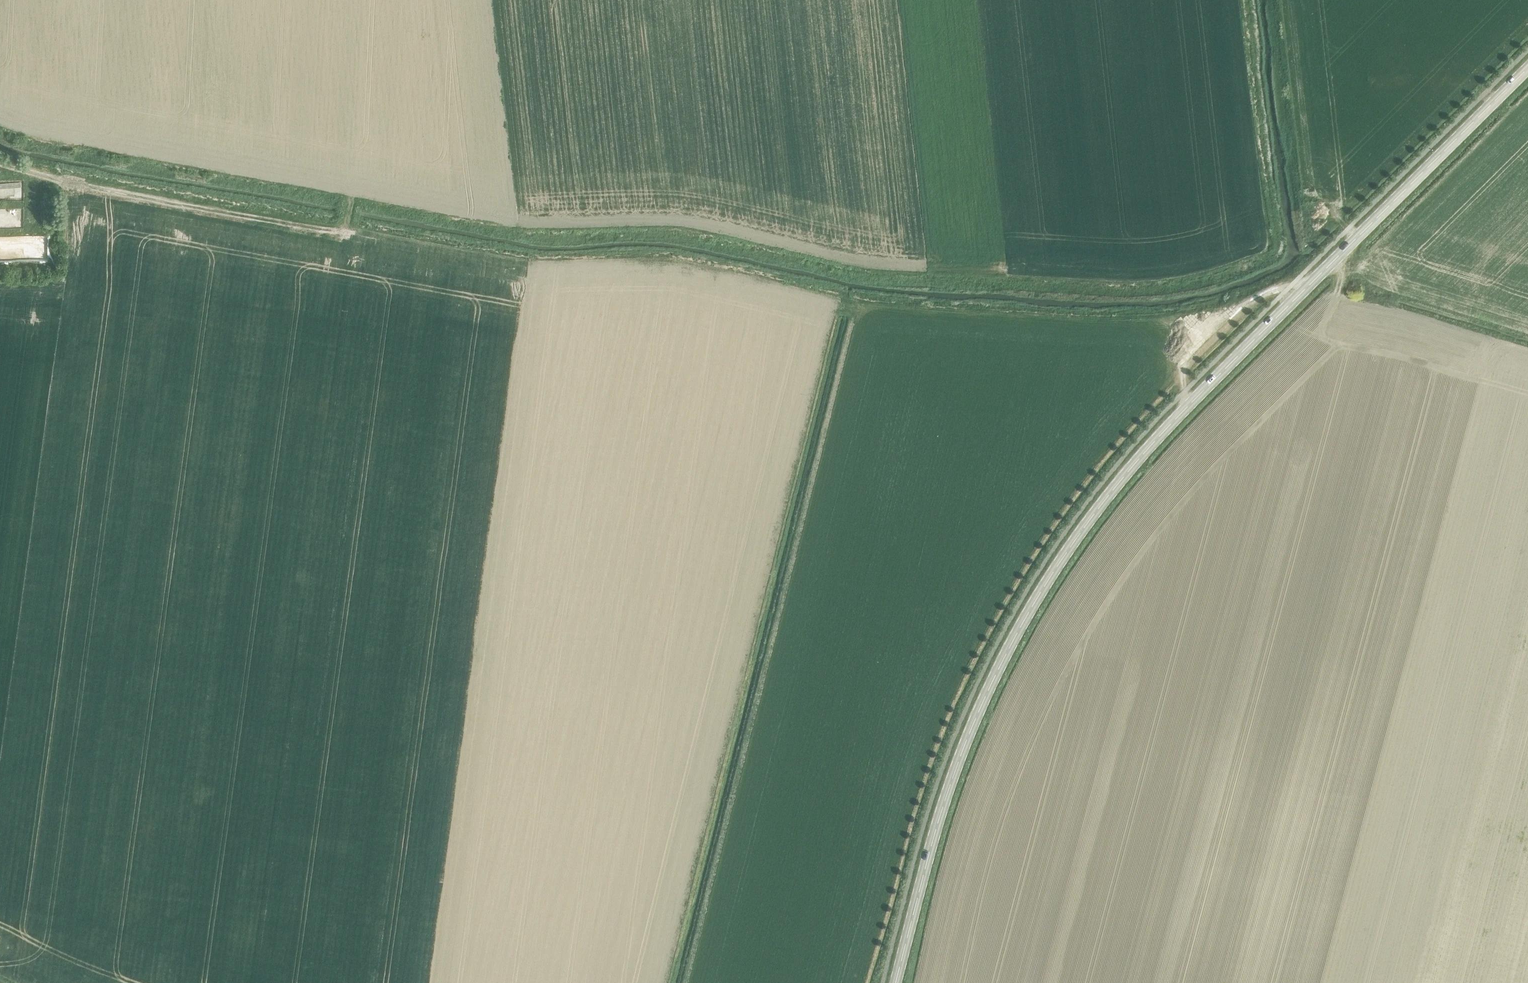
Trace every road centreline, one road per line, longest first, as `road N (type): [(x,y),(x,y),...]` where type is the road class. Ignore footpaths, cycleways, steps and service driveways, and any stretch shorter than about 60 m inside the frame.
road 1 (secondary): [(896,982),(970,733),(1068,551),(1169,425),(1527,68)]
road 2 (track): [(1308,286),(1295,281),(1262,293),(1187,364),(1190,404)]

